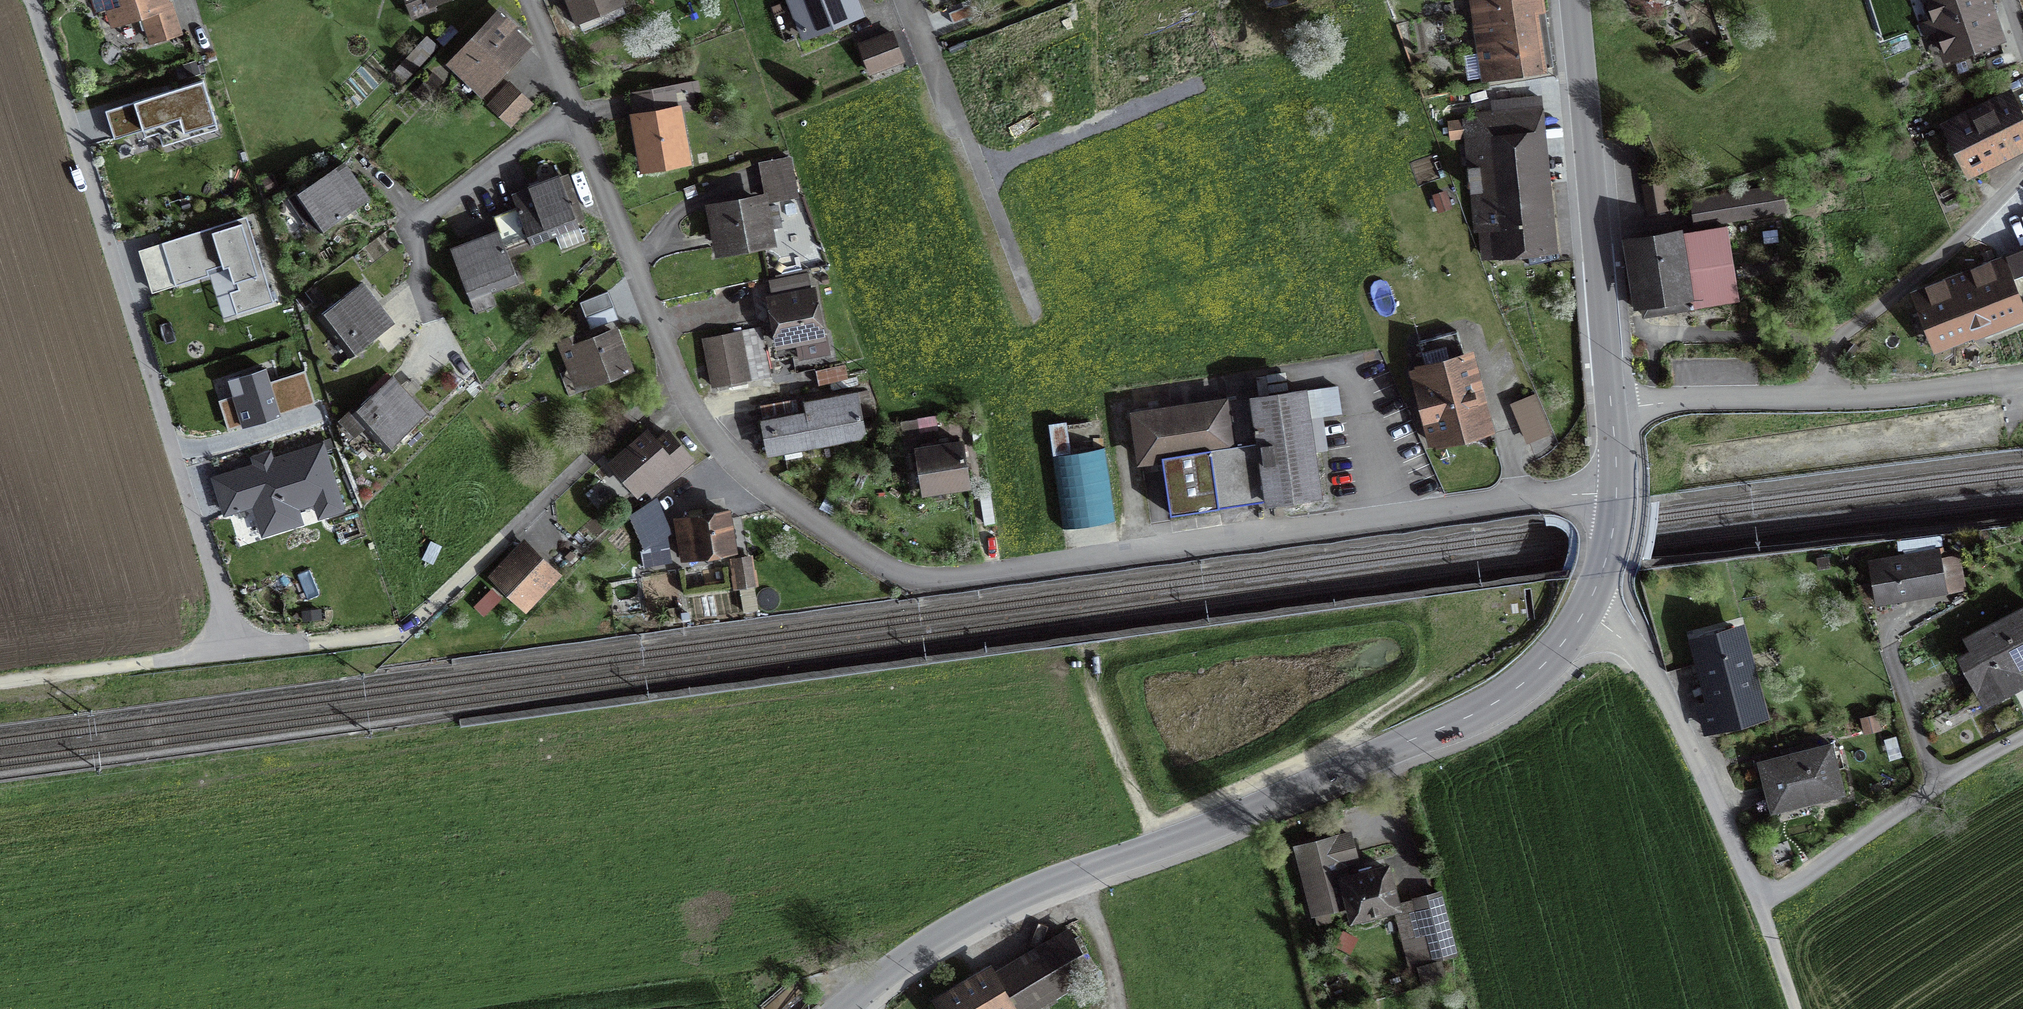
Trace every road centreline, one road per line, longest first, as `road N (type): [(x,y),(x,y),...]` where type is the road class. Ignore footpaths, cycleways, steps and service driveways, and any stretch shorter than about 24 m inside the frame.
road 1 (residential): [(679,385),(707,432),(789,507),(921,581),(1616,491)]
road 2 (tertiary): [(1585,609),(1533,675),(1496,704),(1353,769),(979,914),(840,1008)]
road 3 (residential): [(227,650),(30,0)]
road 4 (tertiary): [(1574,0),(1611,407)]
road 5 (residential): [(679,385),(653,399),(403,633)]
road 6 (residential): [(906,0),(1038,321)]
road 7 (residential): [(1585,609),(1625,641),(1659,685),(1759,903)]
road 8 (residential): [(1824,396),(1838,337),(1964,232),(2022,167)]
road 9 (residential): [(572,111),(679,385)]
road 10 (residential): [(572,111),(425,223),(420,276),(434,324)]
road 11 (track): [(0,681),(227,650)]
road 12 (track): [(1935,784),(1883,634),(1899,615),(1939,603)]
road 13 (residential): [(1611,407),(1824,396)]
road 14 (track): [(1353,769),(1355,730),(1497,637)]
road 15 (track): [(1154,848),(1081,662)]
road 16 (residential): [(1824,396),(2022,380)]
road 17 (residential): [(227,650),(403,633)]
road 18 (tertiary): [(1616,491),(1609,548),(1585,609)]

